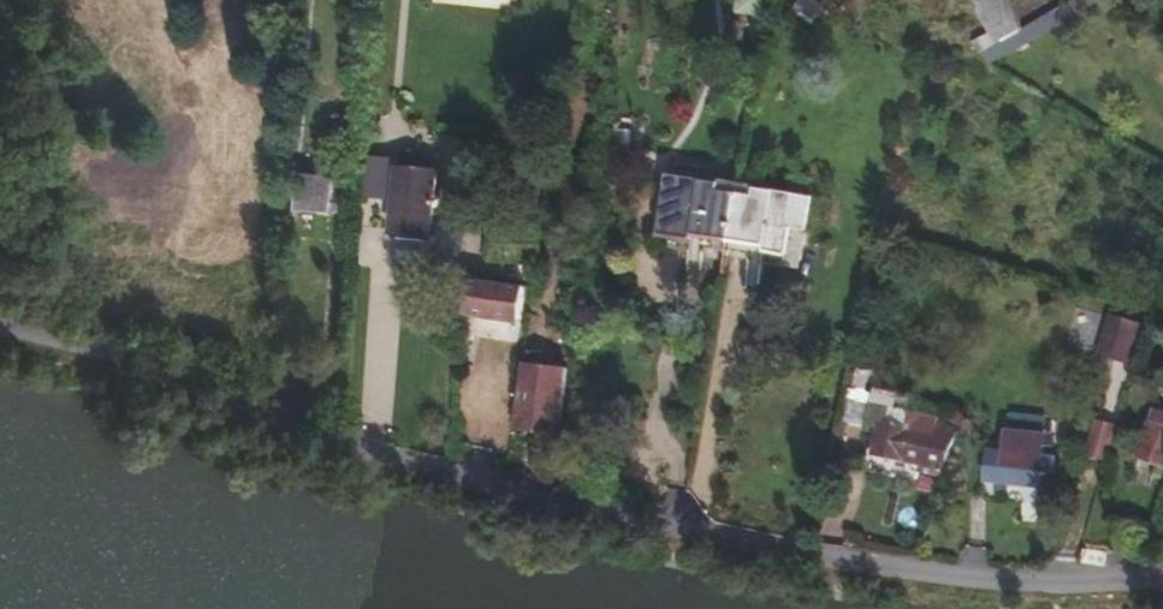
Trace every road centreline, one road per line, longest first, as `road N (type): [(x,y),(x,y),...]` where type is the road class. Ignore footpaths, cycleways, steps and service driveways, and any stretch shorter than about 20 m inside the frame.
road 1 (residential): [(0,326),(147,363),(685,535),(970,579),(1162,578)]

